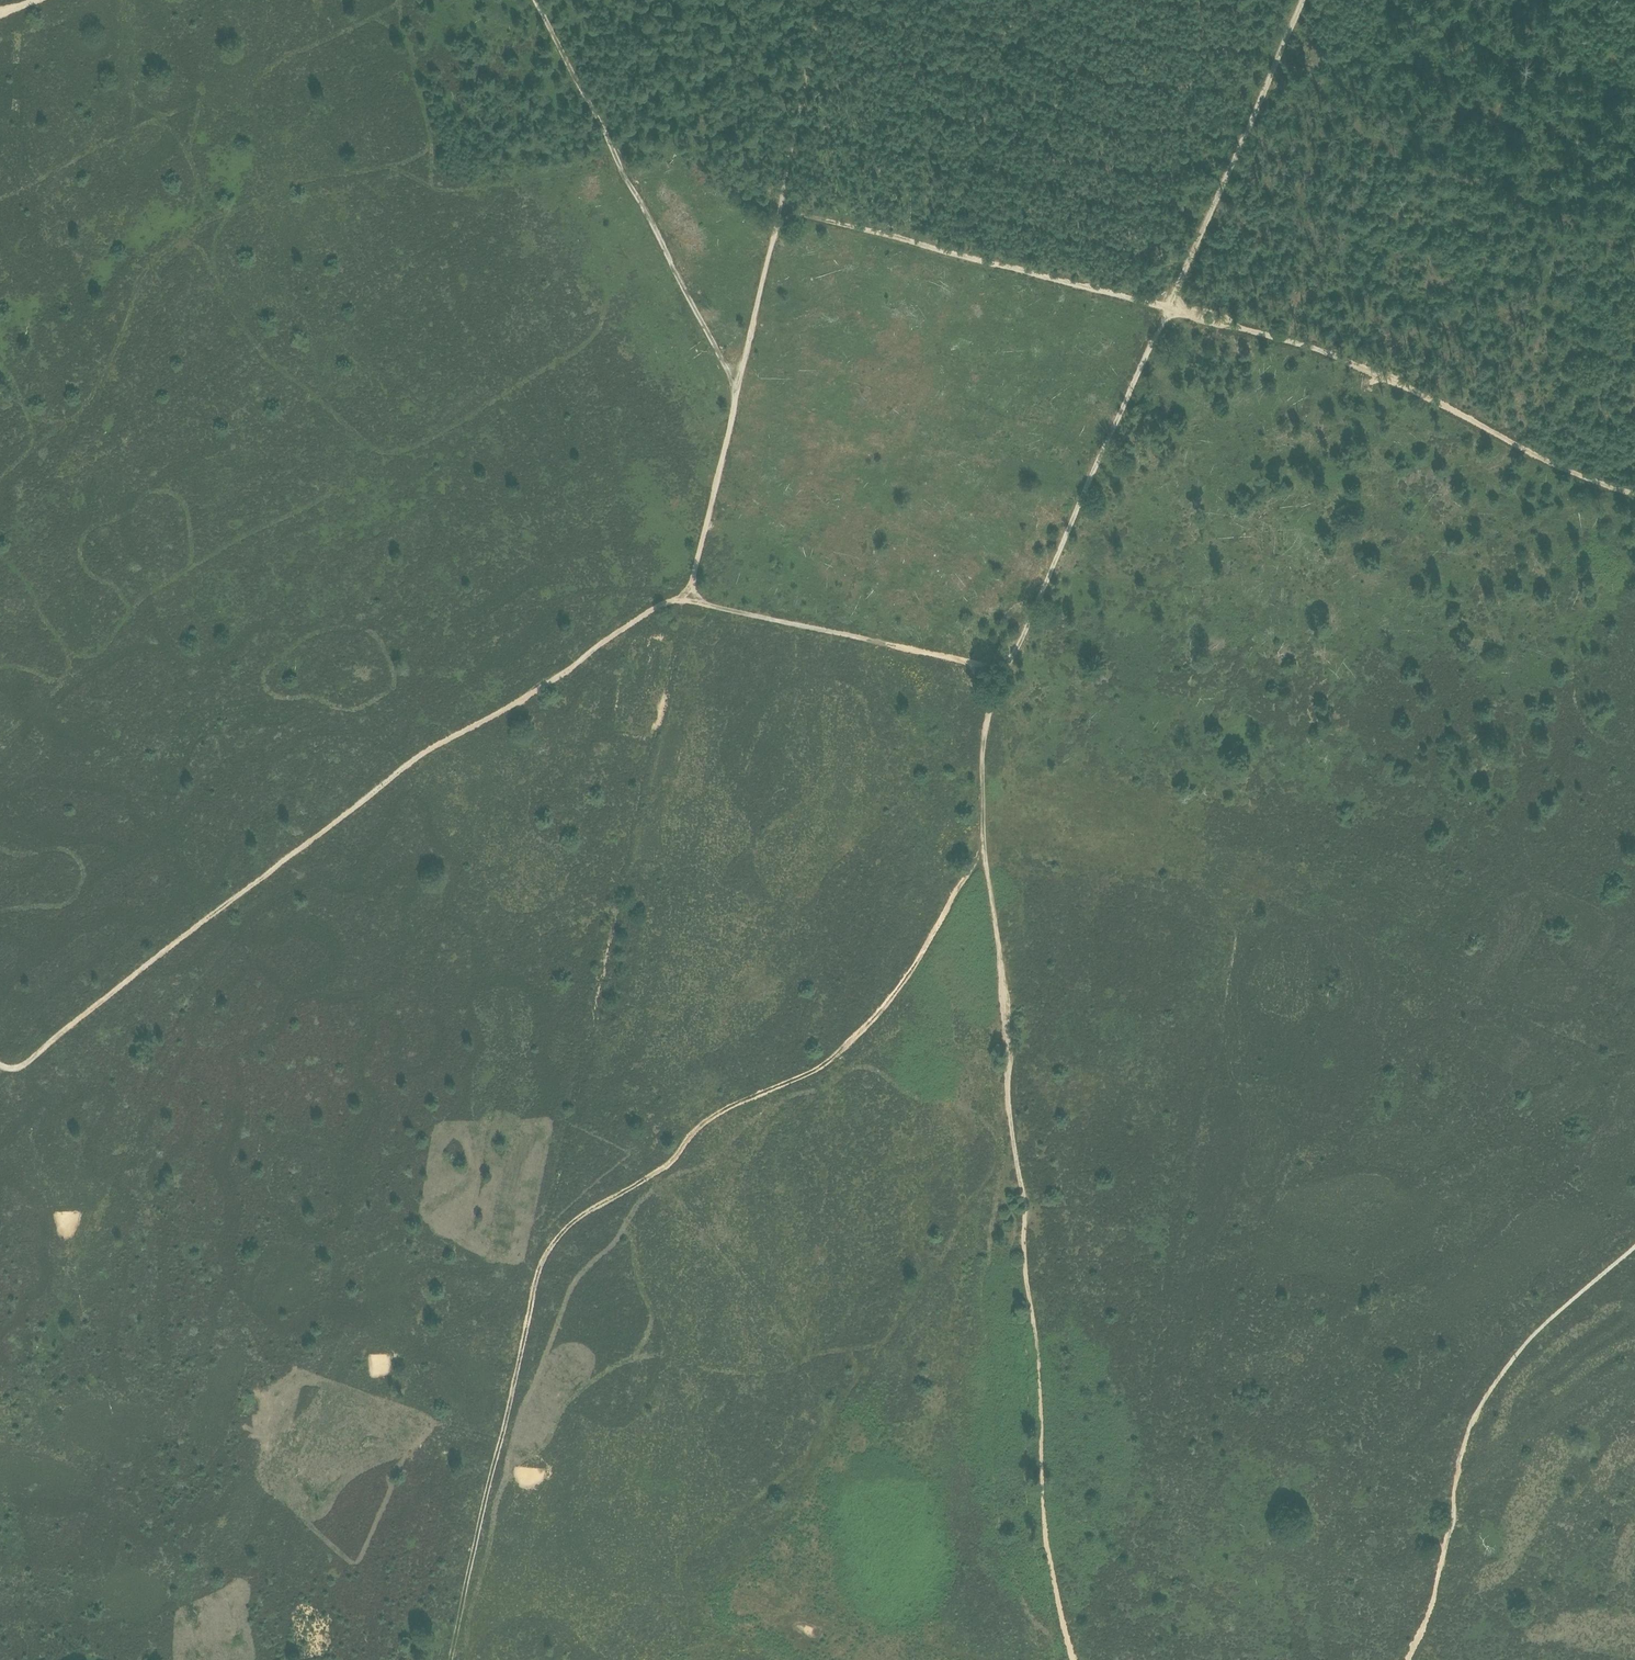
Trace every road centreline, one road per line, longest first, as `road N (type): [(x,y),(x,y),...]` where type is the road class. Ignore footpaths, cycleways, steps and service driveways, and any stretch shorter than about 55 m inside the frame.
road 1 (track): [(984,834),(925,947),(850,1042),(825,1065),(700,1125),(671,1164),(581,1216),(543,1255),(451,1659)]
road 2 (track): [(1634,492),(1348,361),(1170,307)]
road 3 (track): [(738,388),(544,0)]
road 4 (track): [(1170,307),(779,208)]
road 5 (track): [(1007,671),(1170,307)]
road 6 (track): [(1308,0),(1170,307)]
road 7 (track): [(1007,671),(688,600)]
road 8 (track): [(688,600),(738,388)]
road 9 (track): [(779,208),(828,0)]
road 10 (track): [(779,208),(738,388)]

